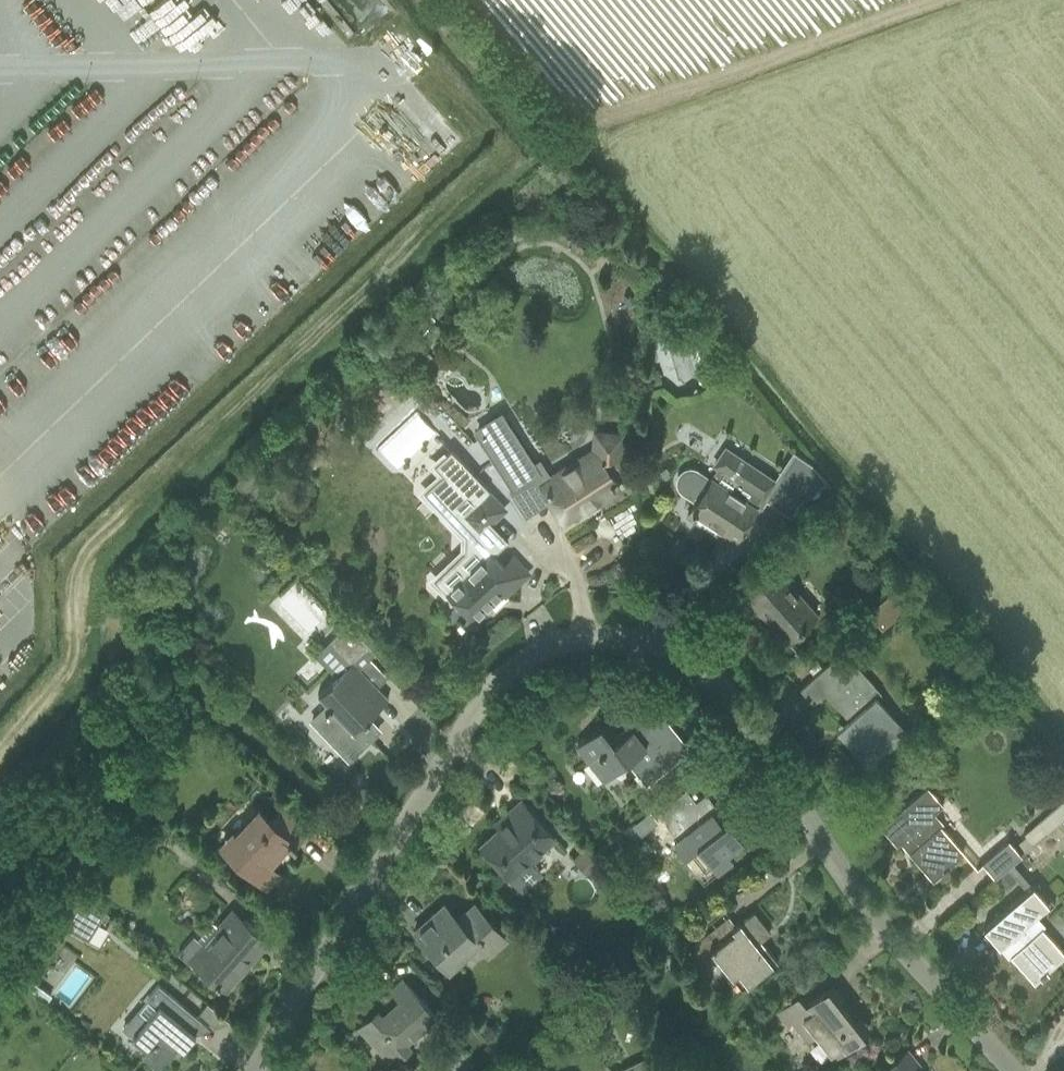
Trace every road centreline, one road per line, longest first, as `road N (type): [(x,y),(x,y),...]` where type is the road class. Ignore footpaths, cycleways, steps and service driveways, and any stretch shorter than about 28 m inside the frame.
road 1 (residential): [(248,1070),(482,708),(542,655),(590,640),(639,640),(687,654),(736,698),(891,935),(1011,1070)]

